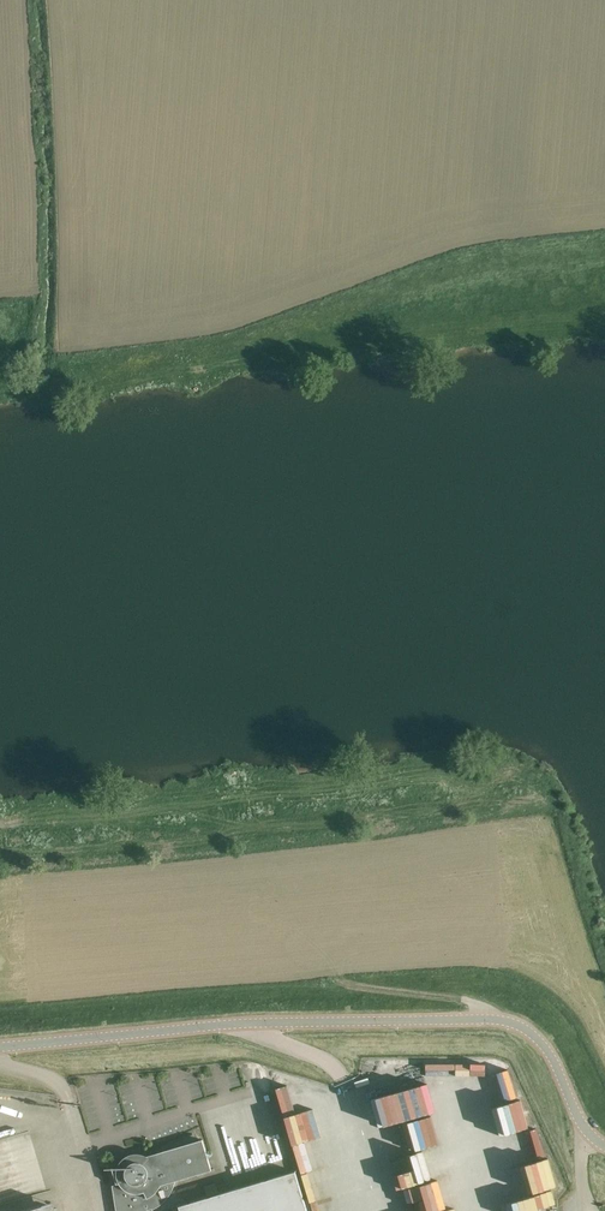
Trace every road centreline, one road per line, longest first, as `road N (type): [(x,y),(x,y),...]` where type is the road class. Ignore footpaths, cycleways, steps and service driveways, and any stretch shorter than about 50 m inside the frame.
road 1 (residential): [(604,1146),(579,1121),(554,1060),(511,1022),(240,1023),(0,1047)]

